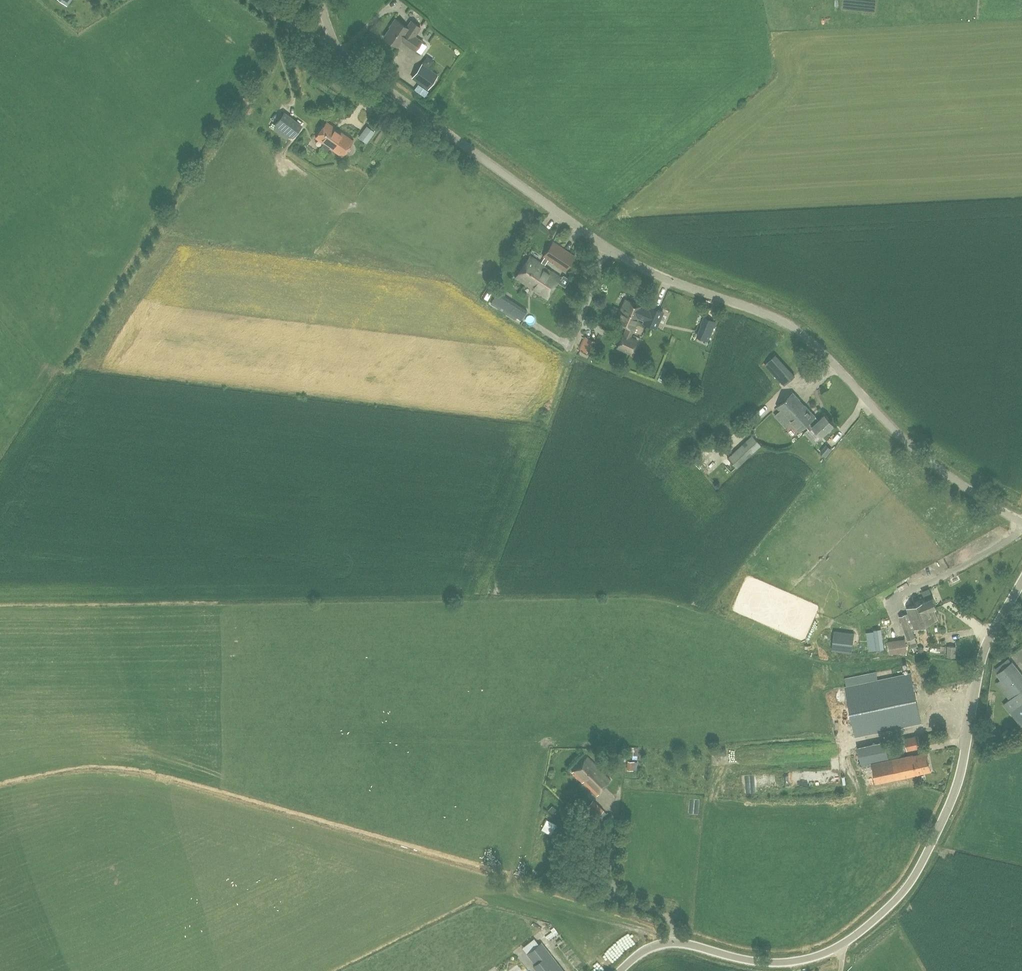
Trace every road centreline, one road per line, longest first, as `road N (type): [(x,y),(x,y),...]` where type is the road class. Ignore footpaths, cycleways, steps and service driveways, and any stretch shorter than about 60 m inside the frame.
road 1 (unclassified): [(1021,522),(891,423),(798,329),(681,287),(615,252),(338,53)]
road 2 (unclassified): [(621,970),(650,948),(678,943),(765,963),(796,961),(839,946),(892,904),(951,803),(984,652),(1021,579)]

